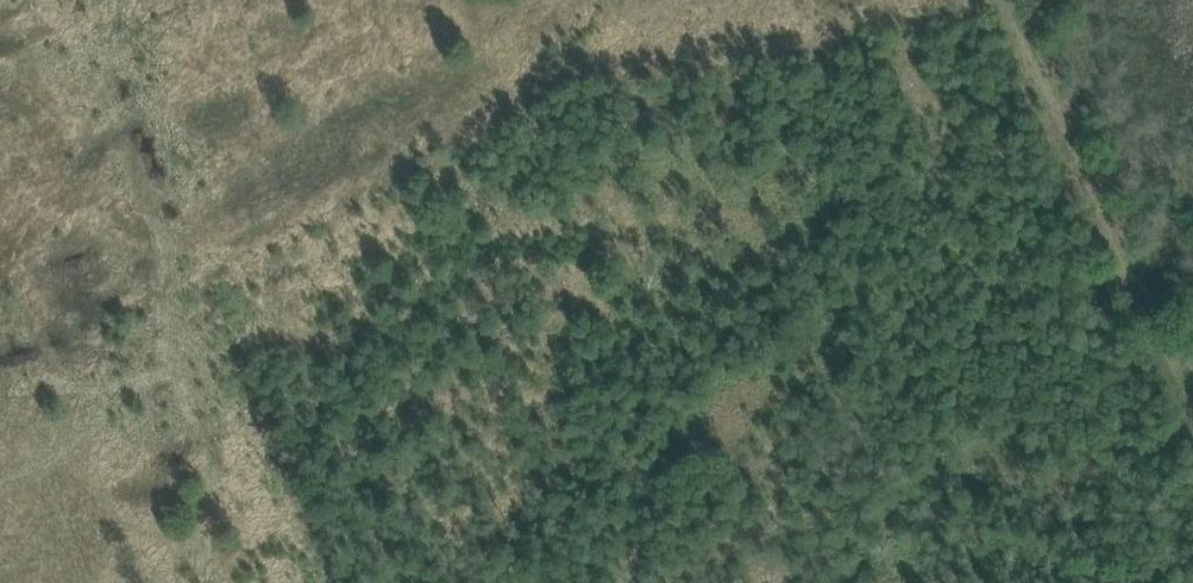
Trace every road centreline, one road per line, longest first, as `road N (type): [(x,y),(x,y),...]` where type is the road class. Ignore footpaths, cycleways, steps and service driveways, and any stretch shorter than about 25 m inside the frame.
road 1 (track): [(1192,416),(1005,0)]

